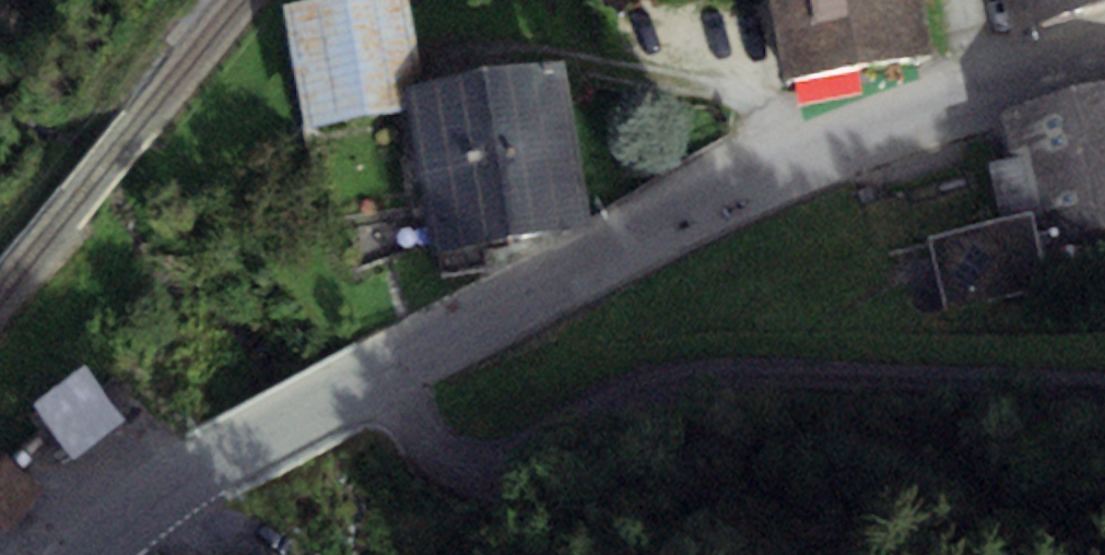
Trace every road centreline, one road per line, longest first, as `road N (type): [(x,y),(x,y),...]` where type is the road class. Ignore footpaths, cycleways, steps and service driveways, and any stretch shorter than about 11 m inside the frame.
road 1 (residential): [(91,554),(194,474),(711,207),(835,150),(1104,56)]
road 2 (track): [(384,375),(430,455),(480,480),(530,467),(667,394),(759,377),(1104,382)]

